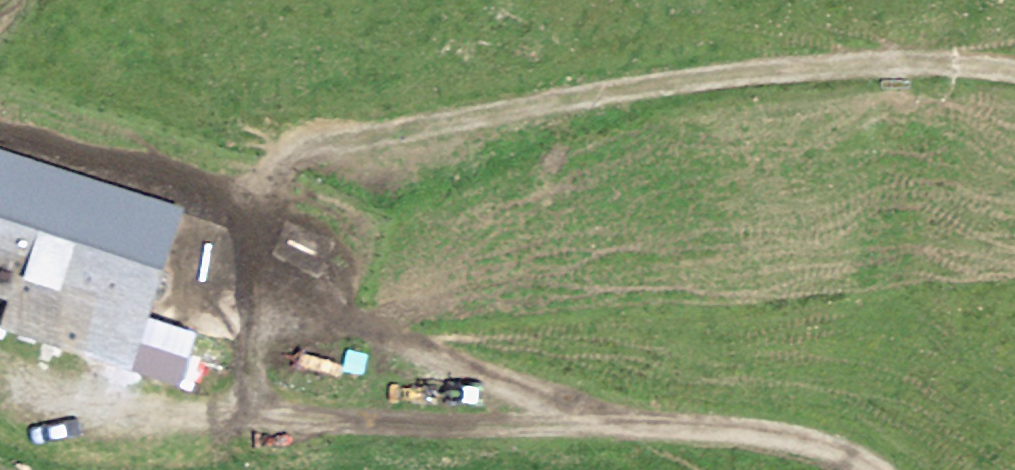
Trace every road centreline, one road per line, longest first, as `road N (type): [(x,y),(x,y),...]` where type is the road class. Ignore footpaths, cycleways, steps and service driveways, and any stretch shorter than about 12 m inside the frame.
road 1 (track): [(642,433),(307,299),(258,260),(252,213),(266,163),(310,137),(710,67),(930,55),(1014,66)]
road 2 (track): [(861,469),(836,450),(753,435),(596,431),(249,399)]

